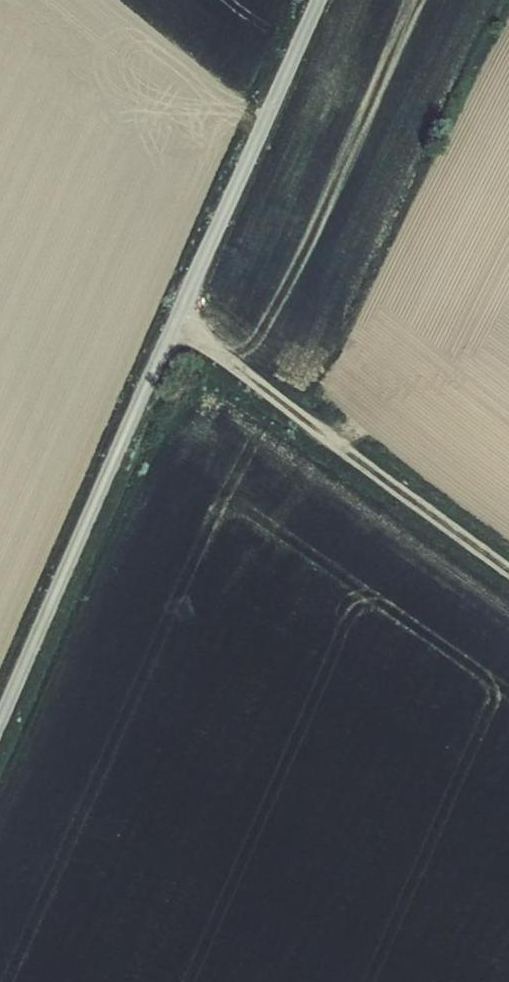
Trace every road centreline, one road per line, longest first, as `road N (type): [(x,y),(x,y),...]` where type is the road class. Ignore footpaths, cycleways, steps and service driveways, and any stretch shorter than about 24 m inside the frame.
road 1 (unclassified): [(0,725),(319,0)]
road 2 (track): [(508,571),(176,324)]

